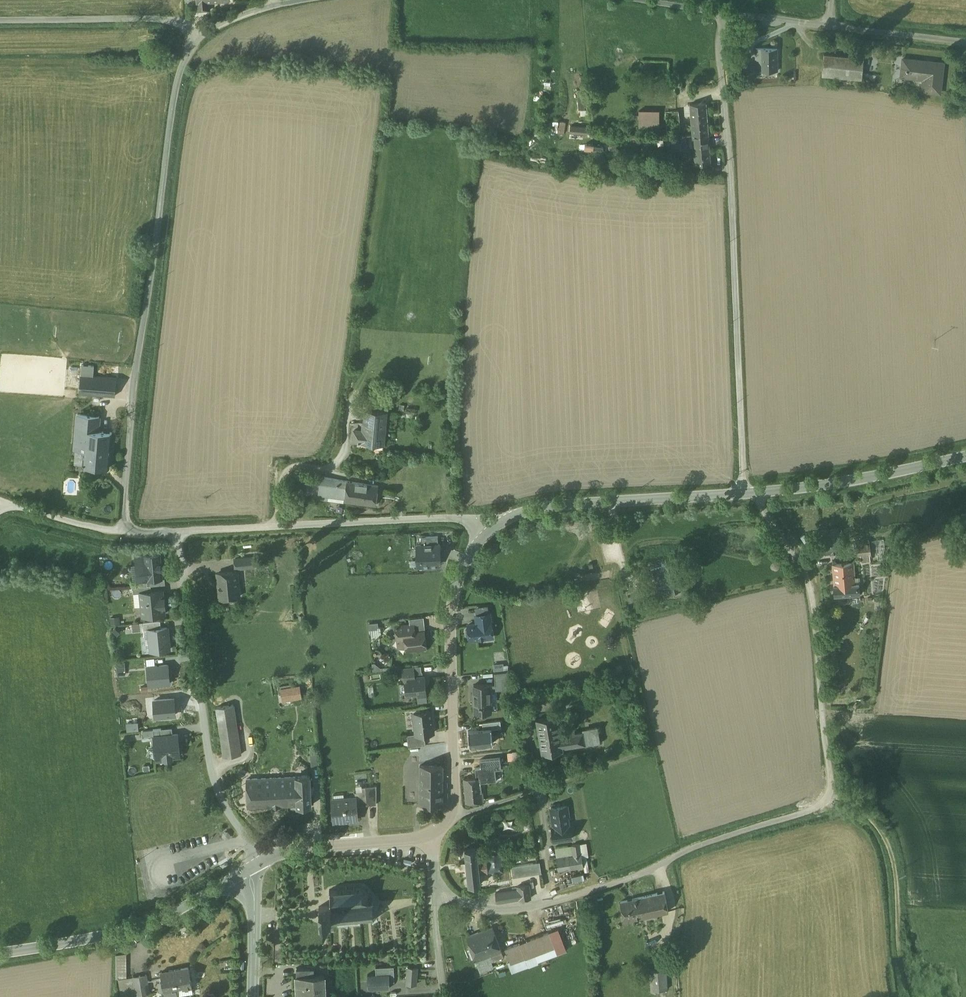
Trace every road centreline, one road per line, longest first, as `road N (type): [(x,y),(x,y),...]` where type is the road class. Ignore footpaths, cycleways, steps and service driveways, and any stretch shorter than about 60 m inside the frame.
road 1 (residential): [(752,492),(804,571),(812,598),(824,801),(532,907),(482,909),(436,879)]
road 2 (residential): [(125,534),(166,147),(177,84),(201,35)]
road 3 (residential): [(727,12),(720,76),(743,479),(752,492)]
road 4 (residential): [(182,535),(204,729),(221,801),(254,866)]
road 5 (tertiary): [(487,528),(465,565),(451,619),(453,804),(426,840)]
road 6 (residential): [(487,528),(456,519),(182,535)]
road 7 (tertiary): [(0,954),(153,921),(254,866)]
road 8 (tertiary): [(752,492),(536,507),(487,528)]
road 9 (track): [(829,795),(858,806),(879,832),(895,880),(908,996)]
road 10 (tertiary): [(965,446),(752,492)]
road 11 (residential): [(201,35),(179,20),(0,21)]
road 12 (tertiary): [(426,840),(292,850),(254,866)]
road 13 (residential): [(829,27),(965,39)]
road 14 (residential): [(125,534),(10,504),(0,512)]
road 15 (tertiary): [(254,866),(253,996)]

